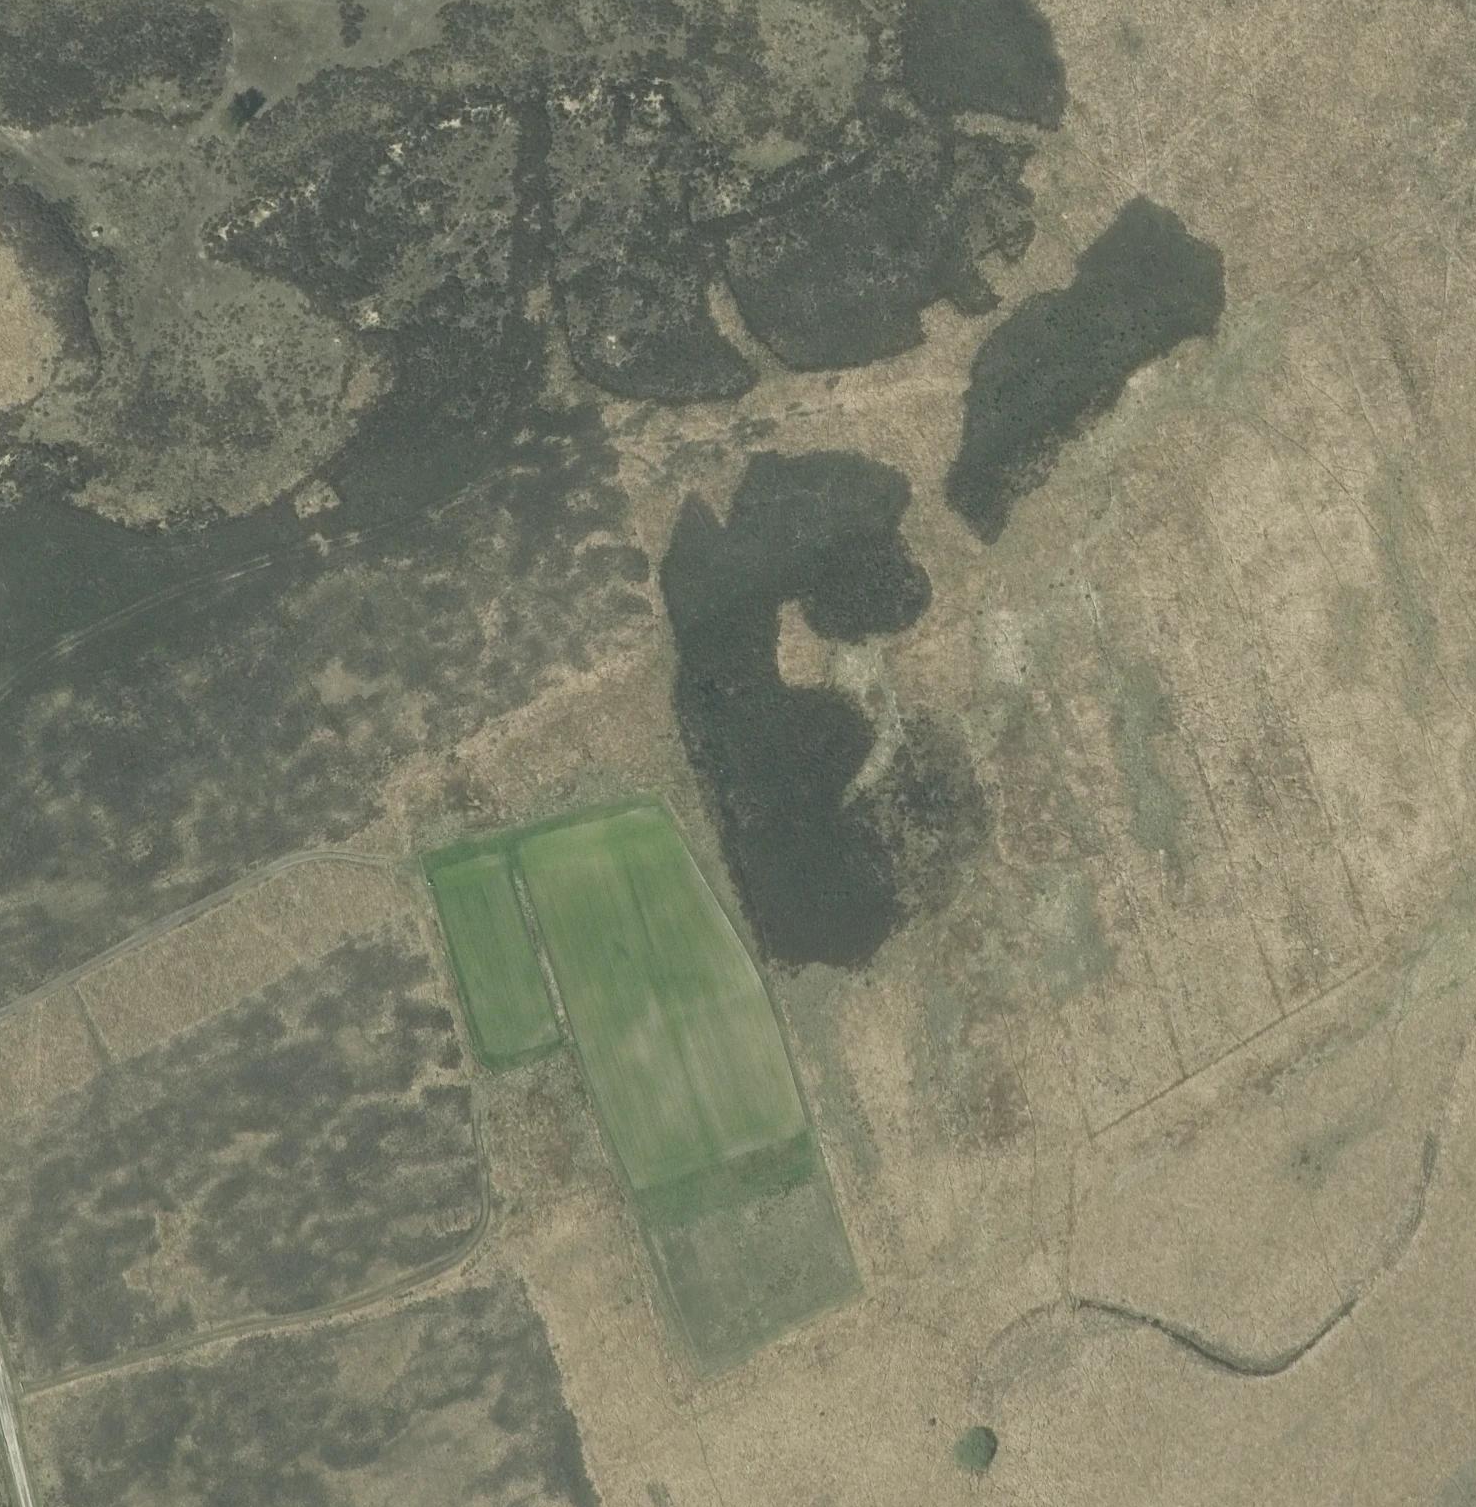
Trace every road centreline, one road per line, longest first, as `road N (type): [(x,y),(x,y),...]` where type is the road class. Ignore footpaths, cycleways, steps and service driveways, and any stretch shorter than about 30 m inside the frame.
road 1 (track): [(4,1403),(234,1333),(398,1307),(467,1272),(493,1234),(494,1184),(481,1124),(488,1096)]
road 2 (track): [(29,1506),(0,1386)]

